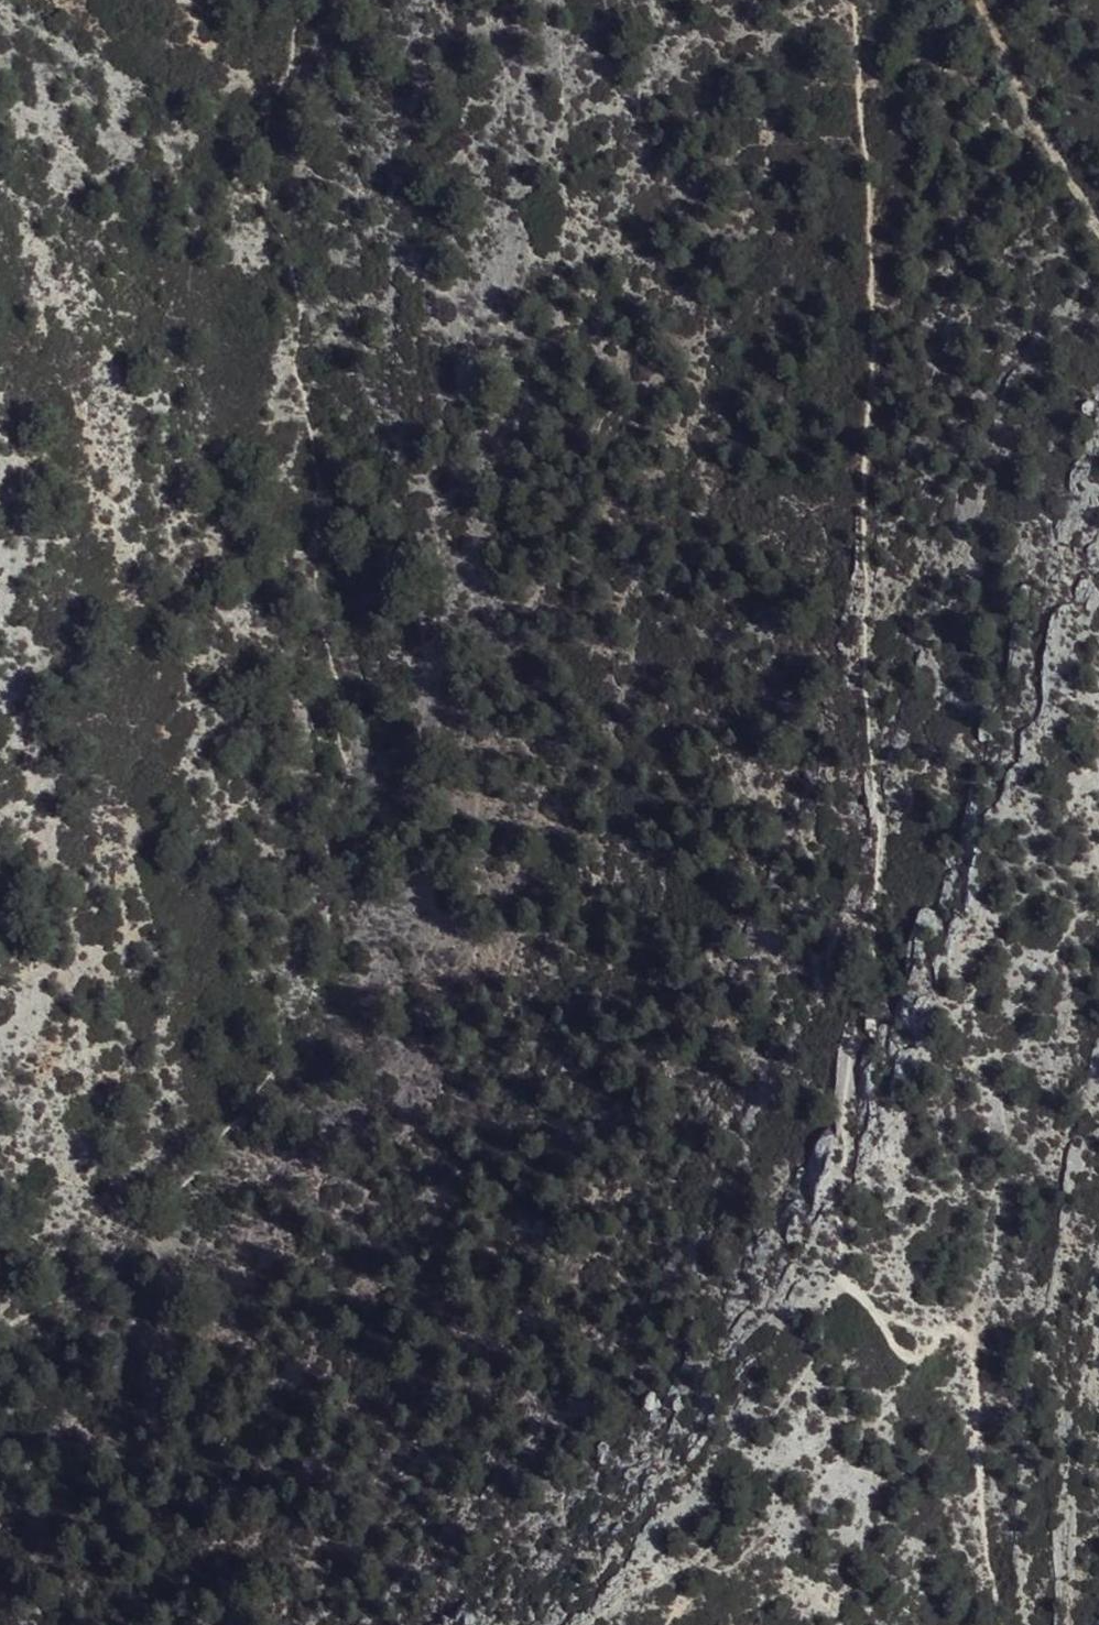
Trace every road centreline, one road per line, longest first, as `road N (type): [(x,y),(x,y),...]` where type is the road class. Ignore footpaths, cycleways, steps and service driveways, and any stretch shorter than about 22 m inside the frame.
road 1 (track): [(941,0),(1057,223),(1098,267)]

